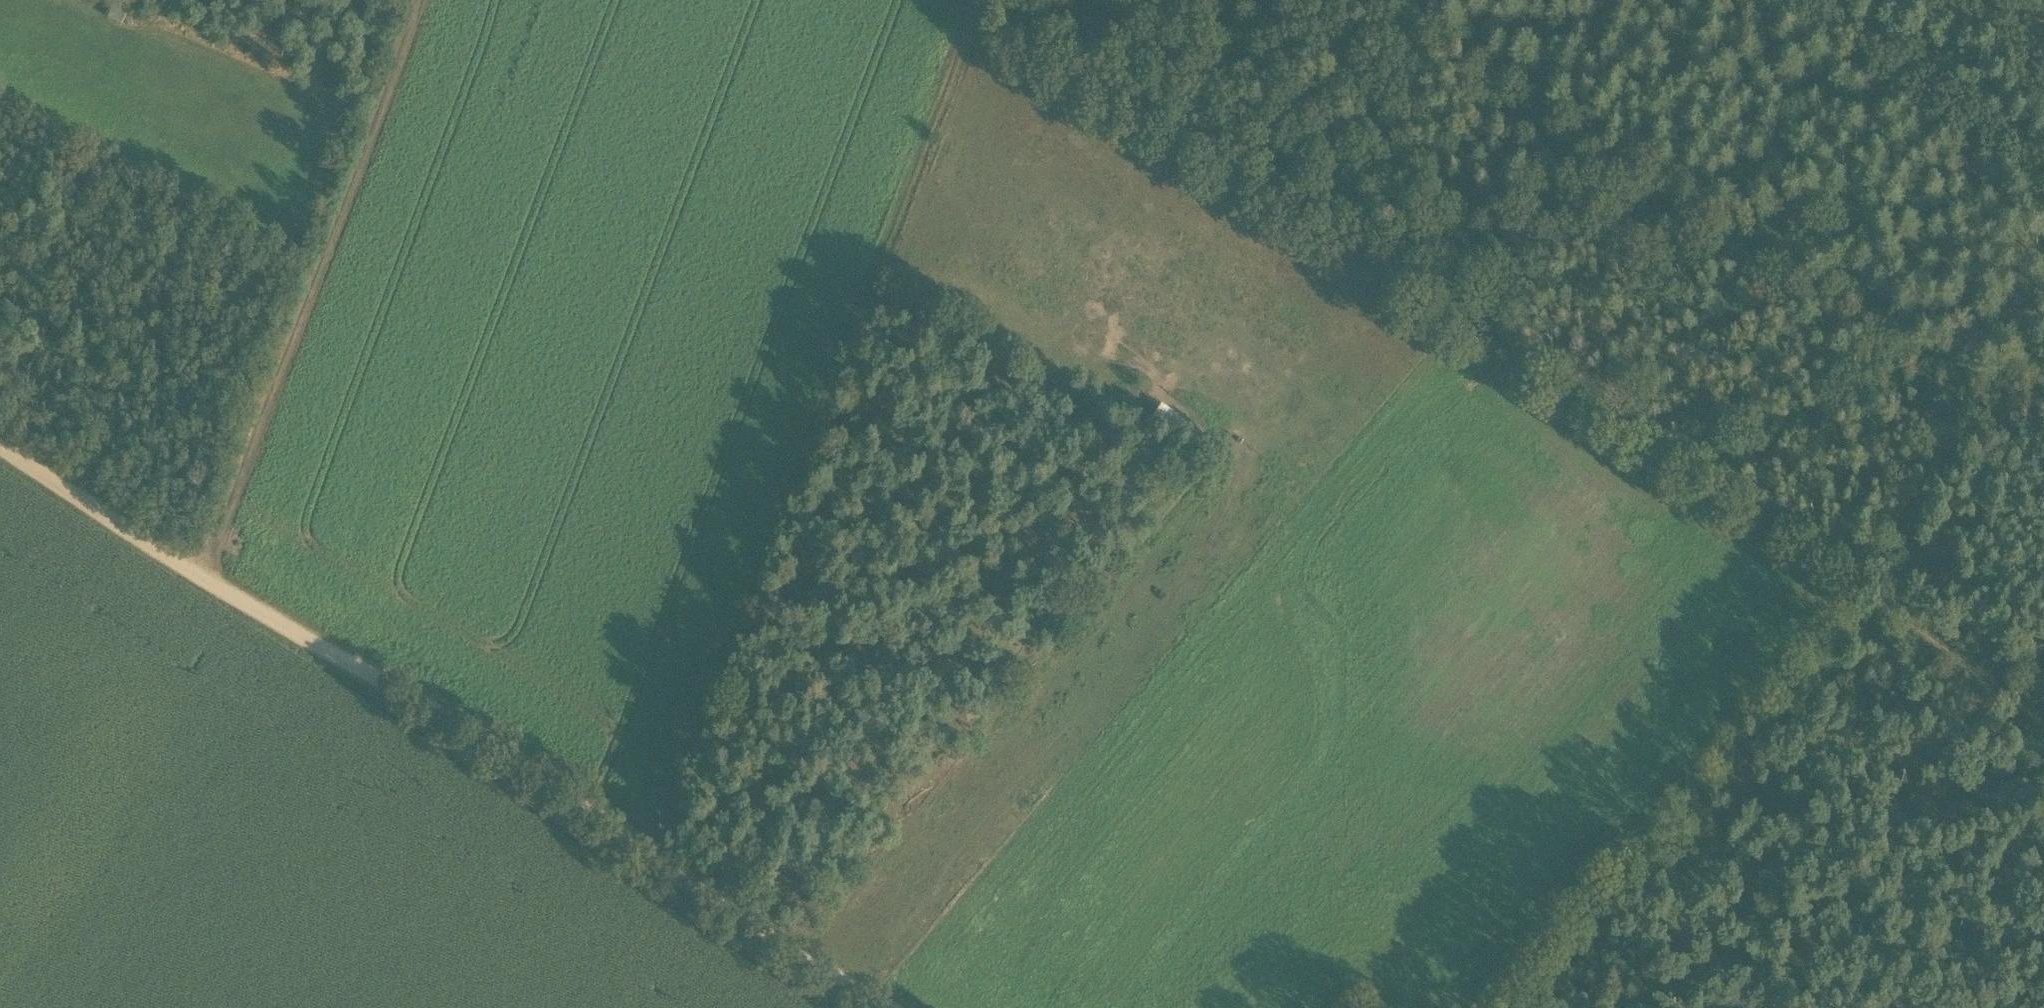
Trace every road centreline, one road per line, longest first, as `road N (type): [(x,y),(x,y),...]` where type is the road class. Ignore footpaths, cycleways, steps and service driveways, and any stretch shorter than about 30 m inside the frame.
road 1 (track): [(657,847),(983,0)]
road 2 (track): [(402,0),(192,573)]
road 3 (track): [(657,847),(192,573)]
road 4 (track): [(1855,582),(2043,336)]
road 5 (track): [(893,1007),(657,847)]
road 6 (track): [(192,573),(0,446)]

